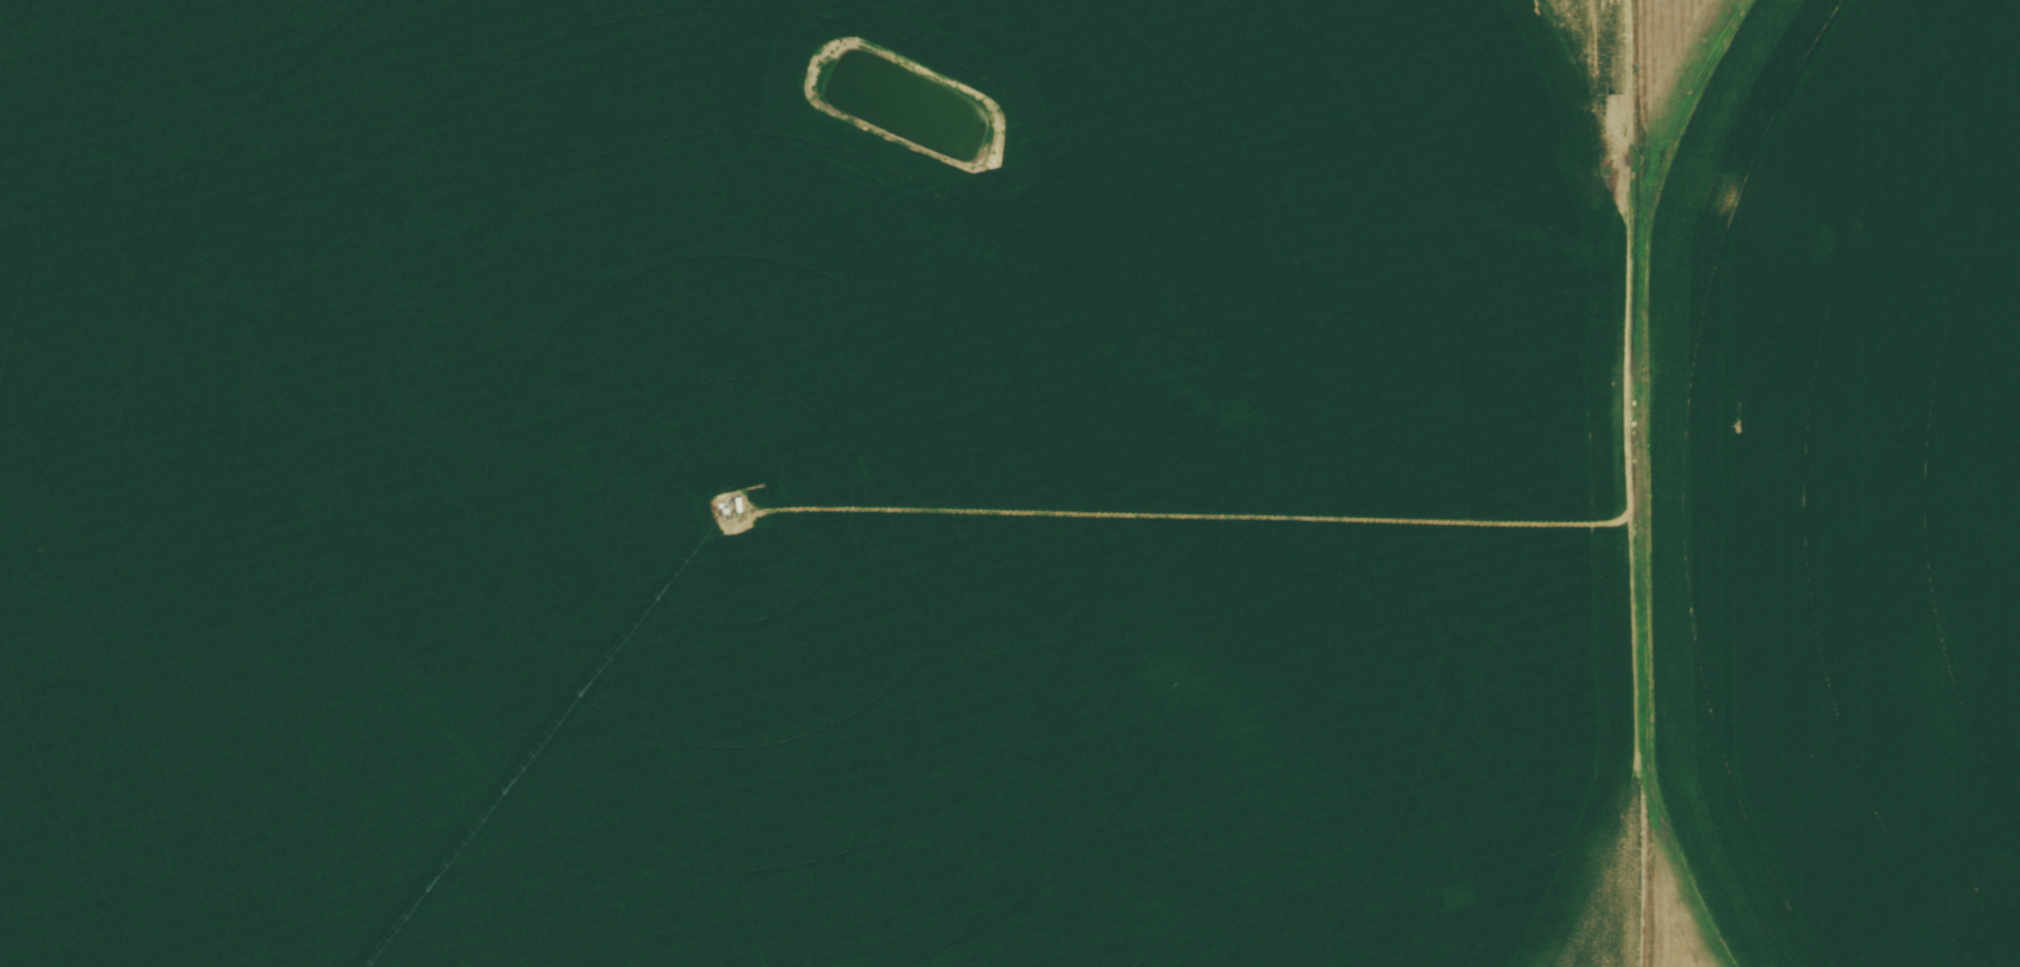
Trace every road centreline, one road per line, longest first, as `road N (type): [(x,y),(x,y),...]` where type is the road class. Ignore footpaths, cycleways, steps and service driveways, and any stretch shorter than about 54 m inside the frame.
road 1 (residential): [(1632,966),(1628,0)]

